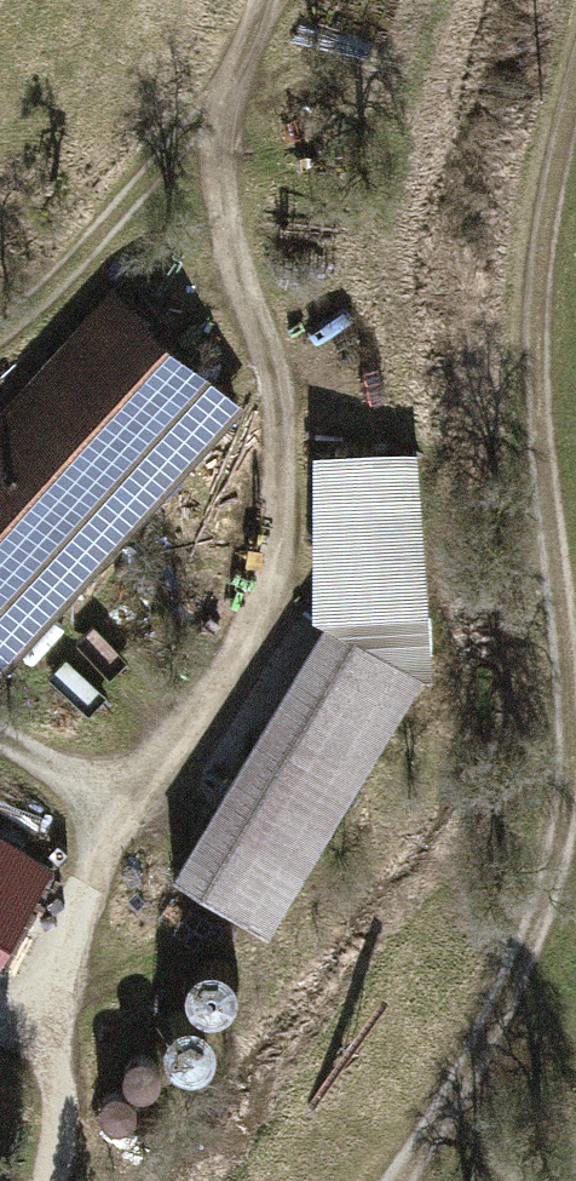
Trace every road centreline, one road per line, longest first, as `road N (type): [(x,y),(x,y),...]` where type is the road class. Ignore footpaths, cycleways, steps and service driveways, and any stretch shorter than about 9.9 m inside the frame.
road 1 (track): [(54,1180),(66,1020),(111,824),(243,650),(279,541),(285,462),(279,374),(229,236),(223,116),(266,0)]
road 2 (track): [(393,1180),(447,1102),(540,895),(564,671),(535,343),(550,204),(575,95)]

